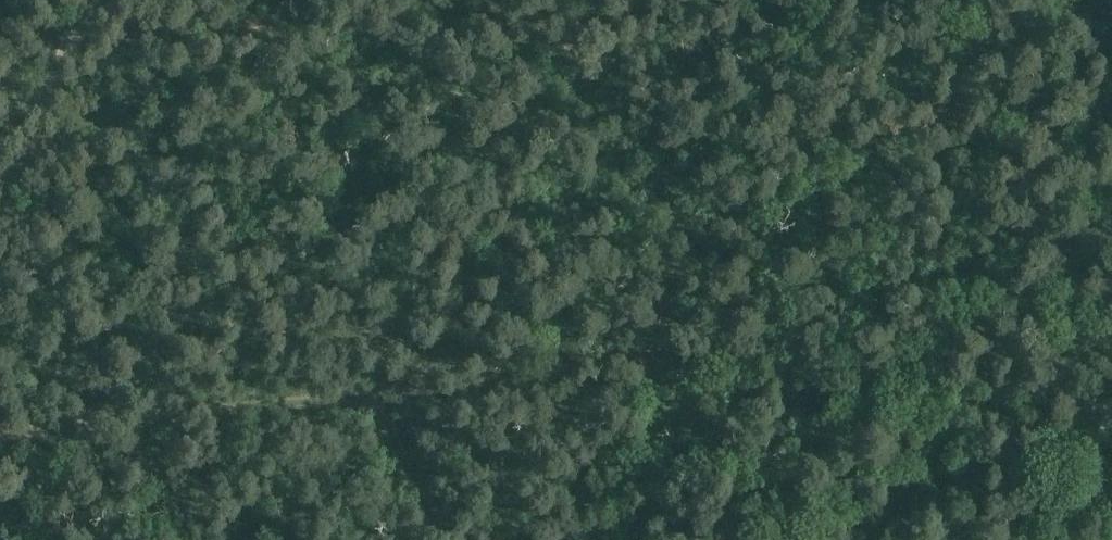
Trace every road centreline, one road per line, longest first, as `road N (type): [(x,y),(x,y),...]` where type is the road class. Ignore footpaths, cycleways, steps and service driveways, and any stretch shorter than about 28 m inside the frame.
road 1 (unclassified): [(0,178),(79,0)]

